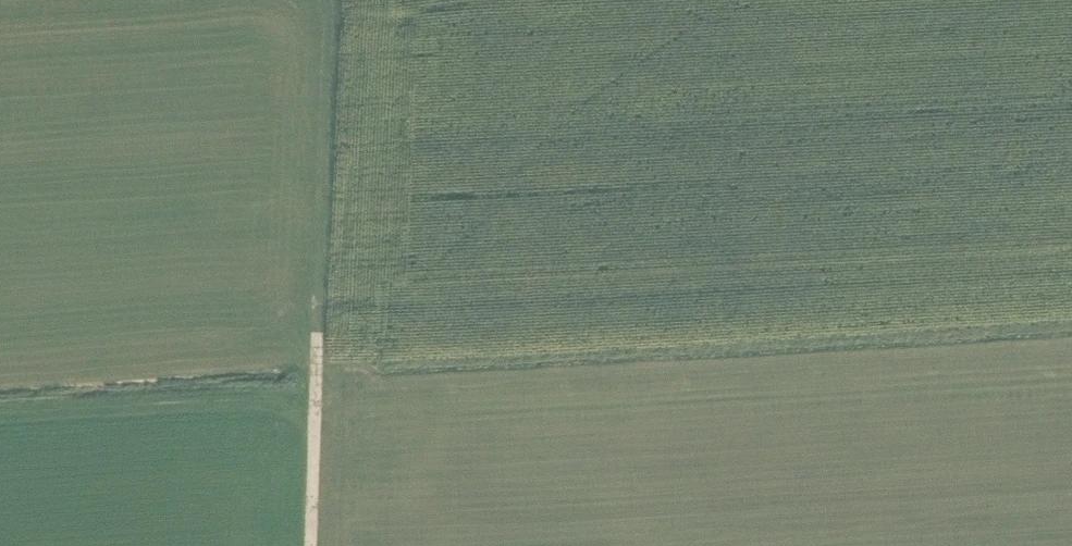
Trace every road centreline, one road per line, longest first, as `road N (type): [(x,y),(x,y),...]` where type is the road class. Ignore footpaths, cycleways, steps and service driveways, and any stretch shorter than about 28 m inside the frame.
road 1 (track): [(311,545),(317,331)]

